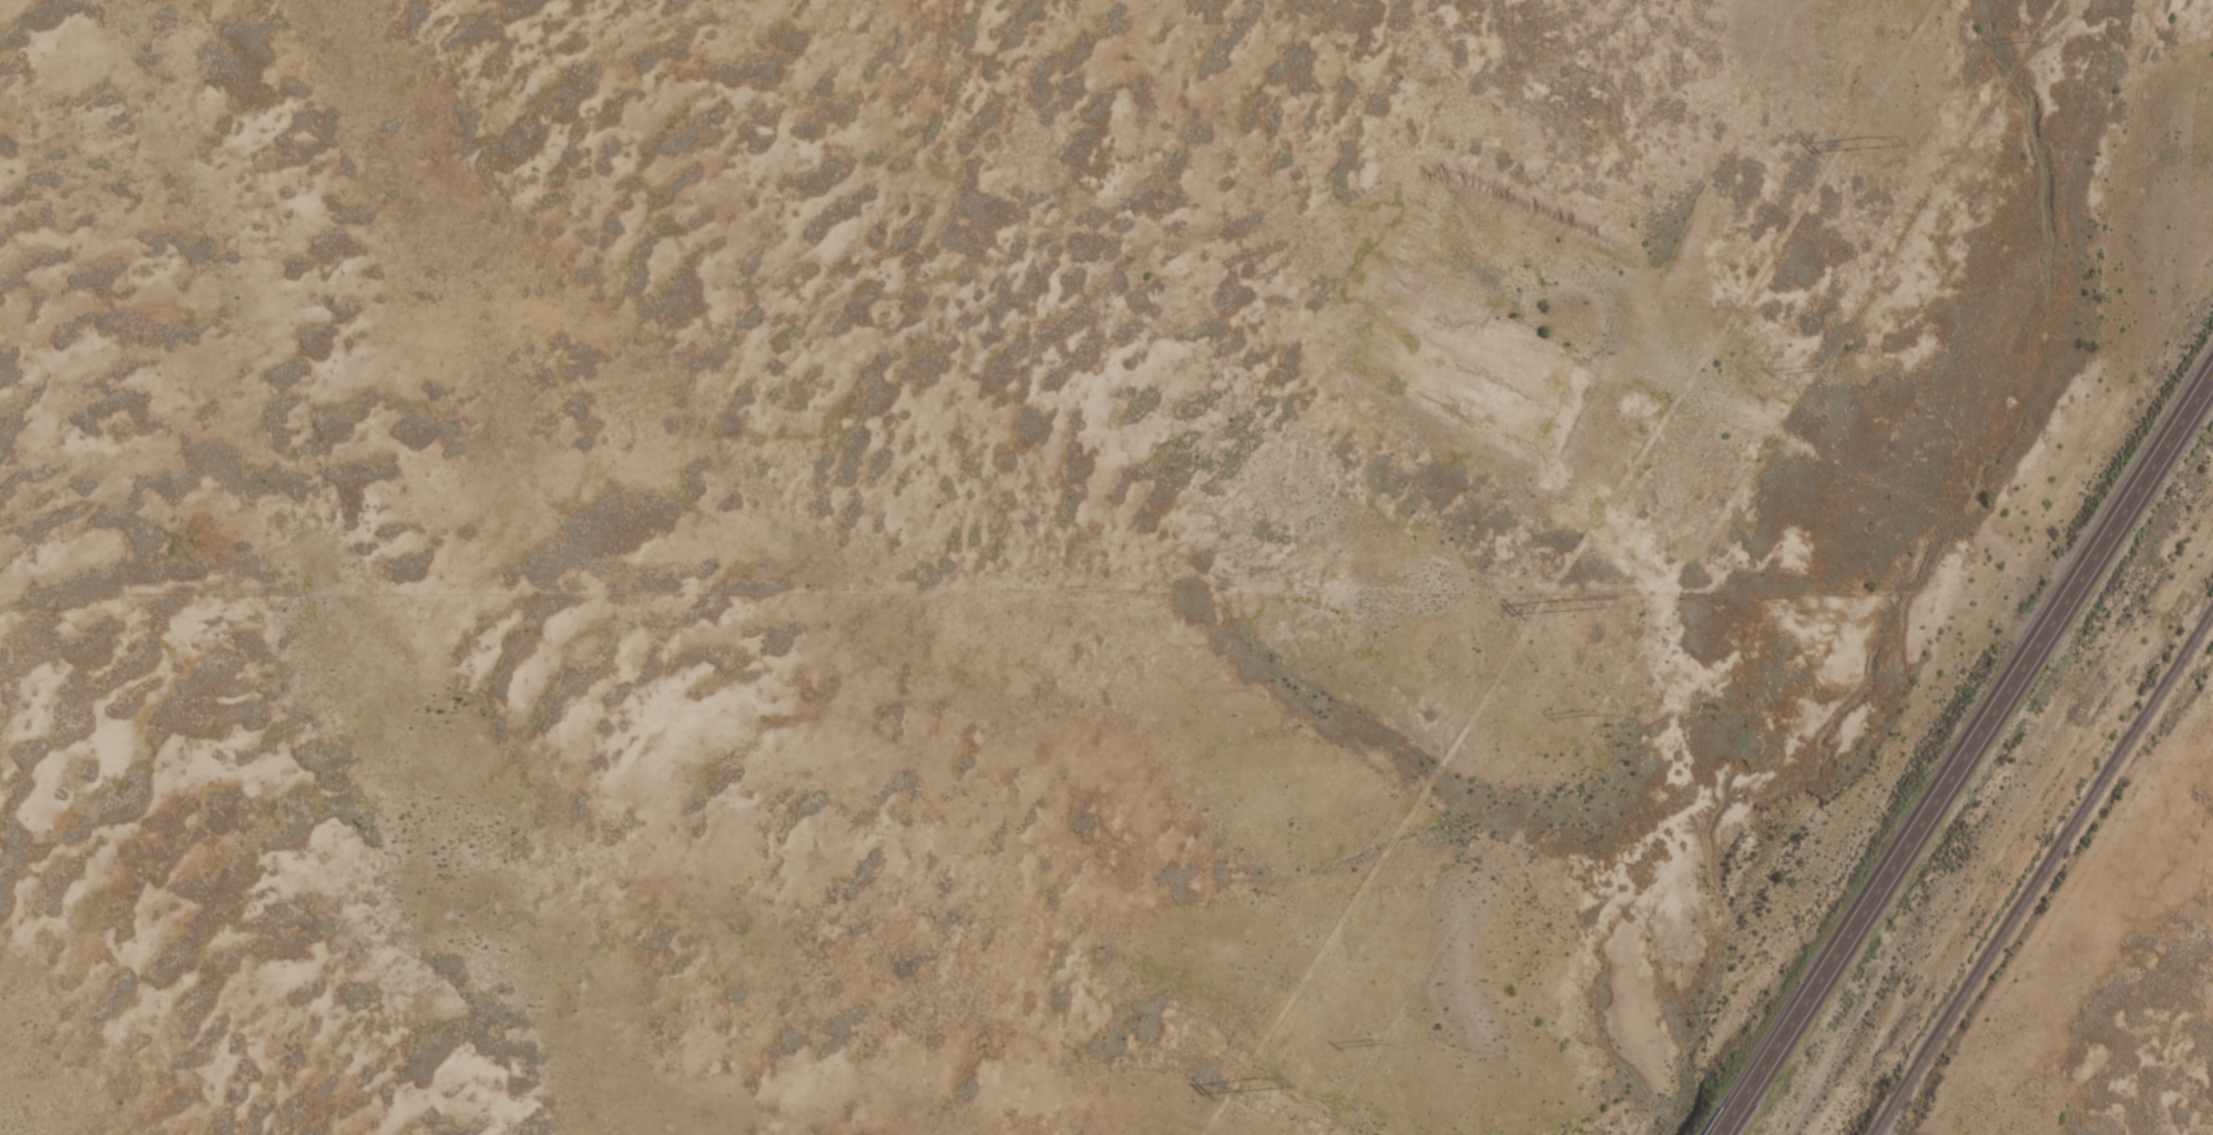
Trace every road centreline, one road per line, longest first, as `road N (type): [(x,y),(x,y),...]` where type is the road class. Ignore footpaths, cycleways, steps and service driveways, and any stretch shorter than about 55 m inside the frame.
road 1 (primary): [(1714,1134),(2212,367)]

